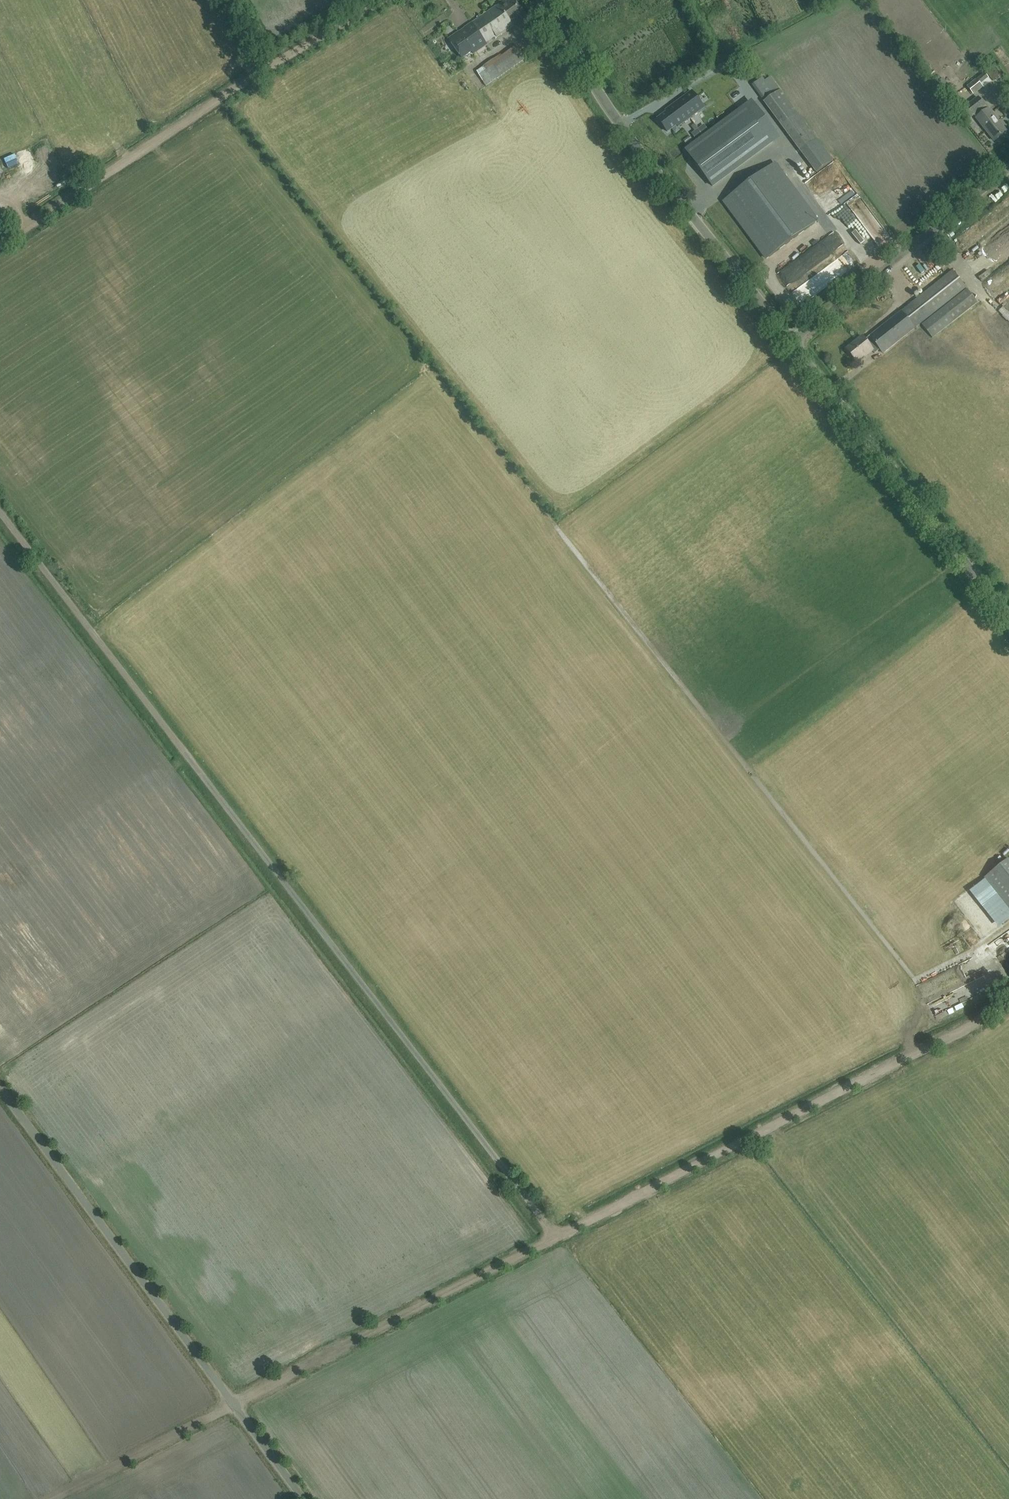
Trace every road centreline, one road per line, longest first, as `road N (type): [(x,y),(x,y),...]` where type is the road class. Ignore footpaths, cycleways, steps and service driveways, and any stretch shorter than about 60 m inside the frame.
road 1 (track): [(44,1498),(1008,1000)]
road 2 (unclassified): [(557,1237),(0,510)]
road 3 (unclassified): [(300,1498),(0,1090)]
road 4 (track): [(0,244),(379,0)]
road 5 (unclassified): [(792,342),(609,108),(543,0)]
road 6 (unclassified): [(1008,611),(792,342)]
road 7 (unclassified): [(792,342),(1008,169)]

